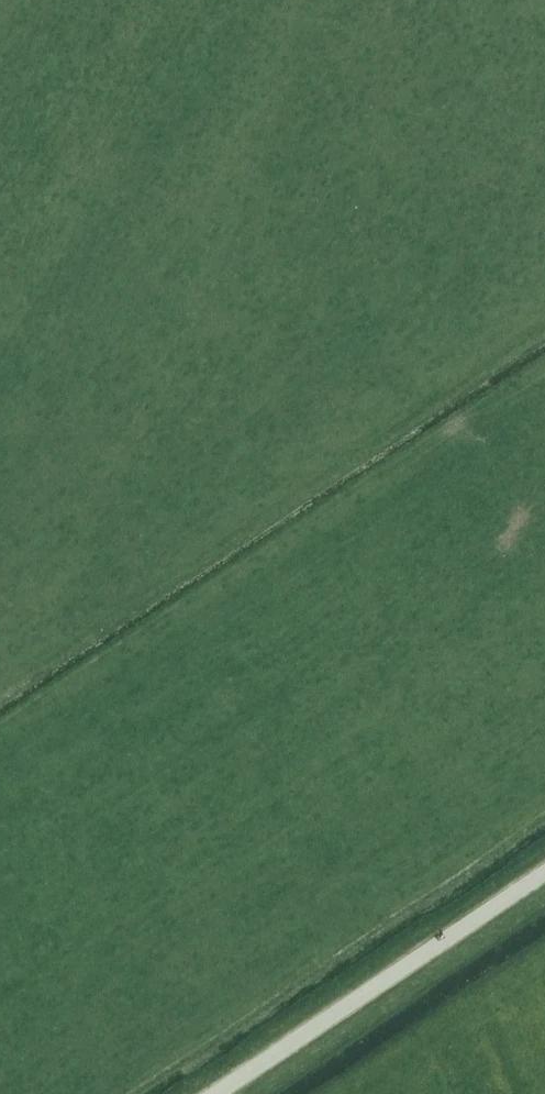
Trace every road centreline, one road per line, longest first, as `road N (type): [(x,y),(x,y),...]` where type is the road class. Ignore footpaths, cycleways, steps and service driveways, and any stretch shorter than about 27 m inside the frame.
road 1 (tertiary): [(215,1093),(544,873)]

